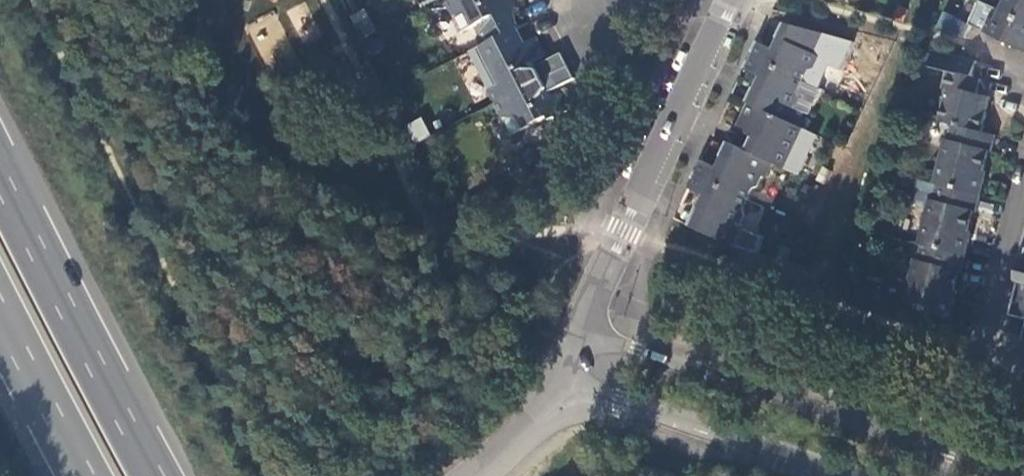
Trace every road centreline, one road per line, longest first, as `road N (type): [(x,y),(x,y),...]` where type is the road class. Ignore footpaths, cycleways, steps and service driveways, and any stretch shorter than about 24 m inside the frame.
road 1 (tertiary): [(1016,475),(584,326)]
road 2 (tertiary): [(740,0),(584,326)]
road 3 (trunk): [(155,475),(0,175)]
road 4 (tertiary): [(562,369),(859,475)]
road 5 (residential): [(1023,361),(979,347),(1023,173)]
road 6 (trunk): [(0,306),(86,475)]
road 7 (unclassified): [(562,369),(527,419),(466,475)]

